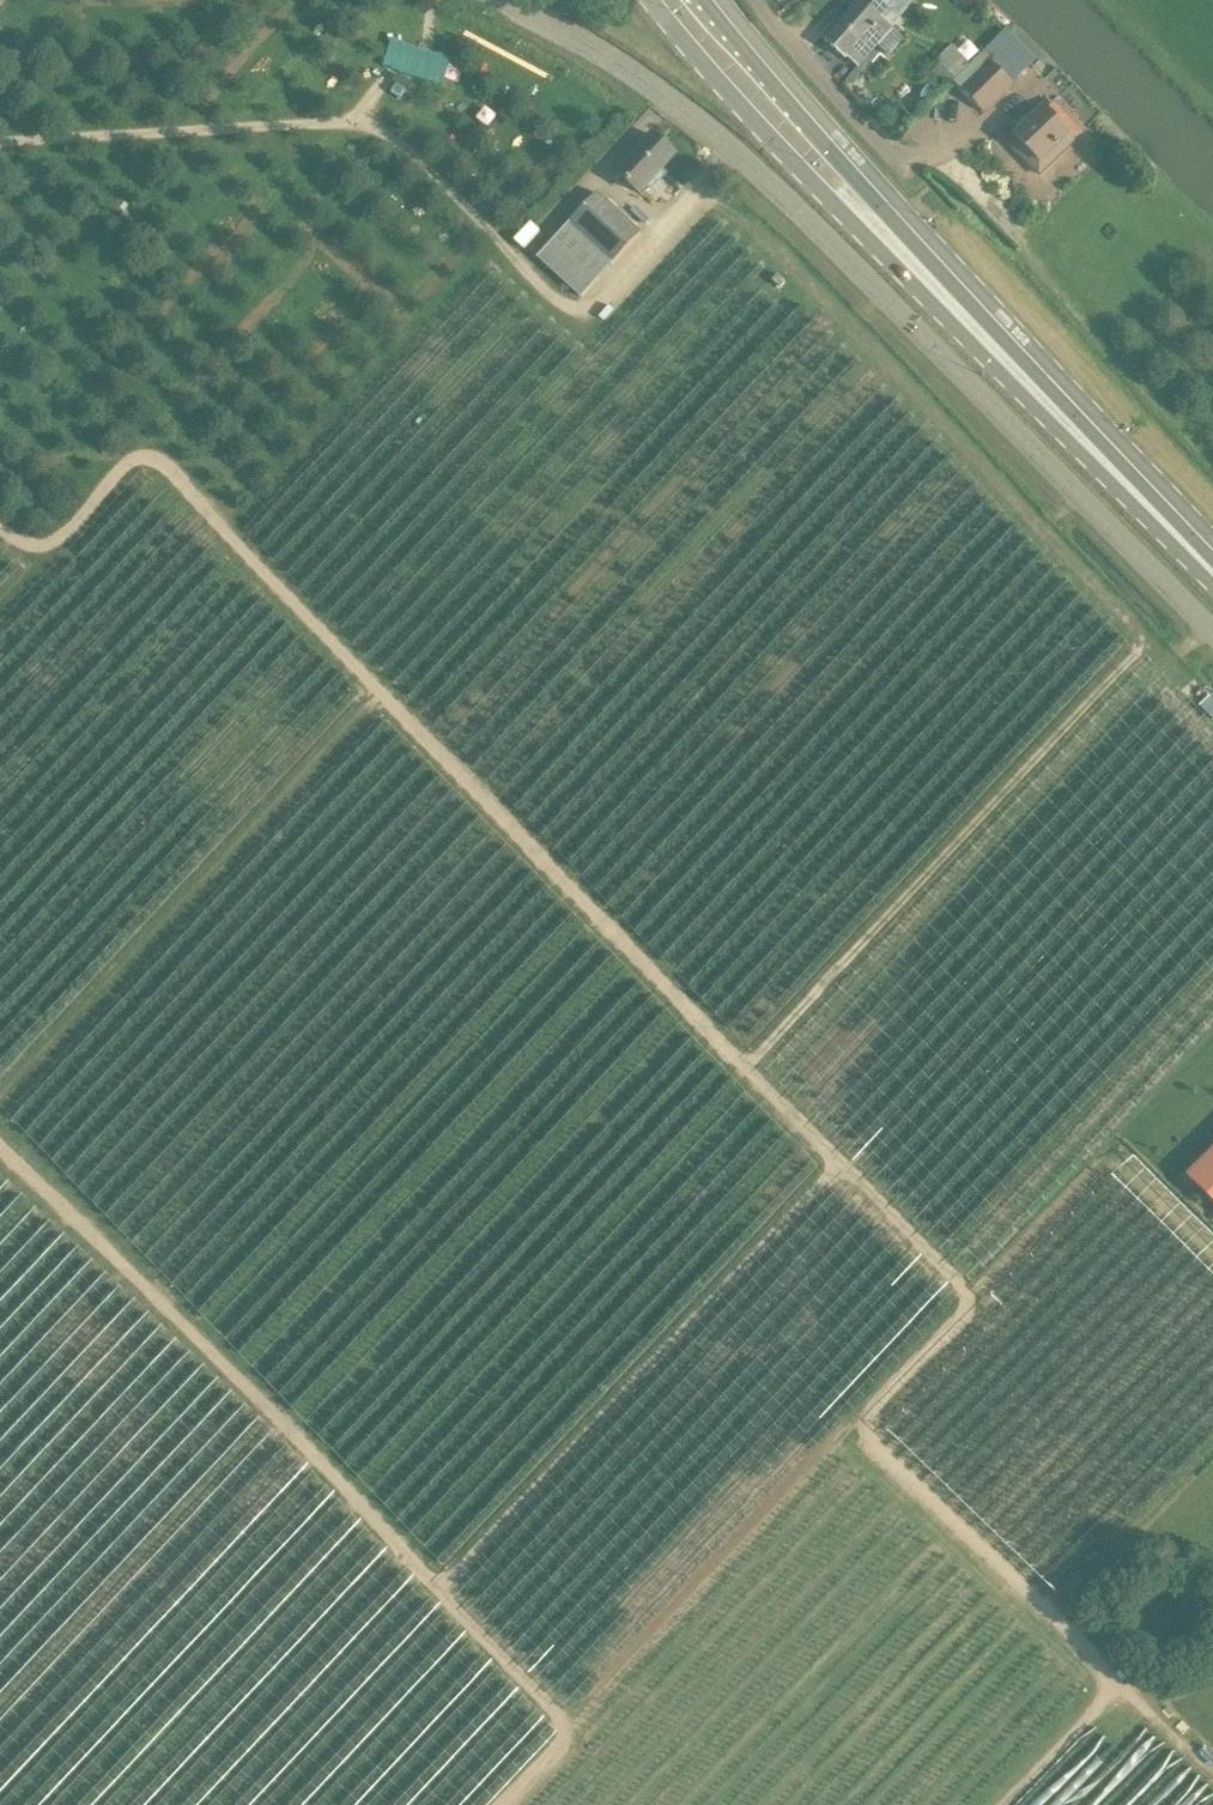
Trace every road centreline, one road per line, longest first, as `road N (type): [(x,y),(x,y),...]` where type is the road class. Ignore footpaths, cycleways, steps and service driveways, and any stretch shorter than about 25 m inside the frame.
road 1 (track): [(1006,1804),(1105,1704),(1108,1668),(865,1431),(865,1419),(964,1314),(967,1298),(165,466),(153,459),(129,466),(54,548)]
road 2 (track): [(742,1068),(1142,640),(744,222),(706,192)]
road 3 (unclassified): [(1212,633),(736,152),(664,95),(510,0)]
road 4 (track): [(0,1145),(561,1721),(555,1746),(500,1804)]
road 5 (track): [(441,1593),(838,1164)]
road 6 (track): [(0,141),(342,124),(354,118),(396,59),(427,70),(435,0)]
road 7 (primary): [(659,0),(901,275),(1007,357)]
road 8 (primary): [(1007,357),(699,0)]
road 9 (track): [(0,1763),(295,1443)]
road 10 (primary): [(1212,572),(1007,357)]
road 11 (track): [(521,264),(413,155),(354,118)]
road 12 (track): [(1212,1770),(1108,1668)]

